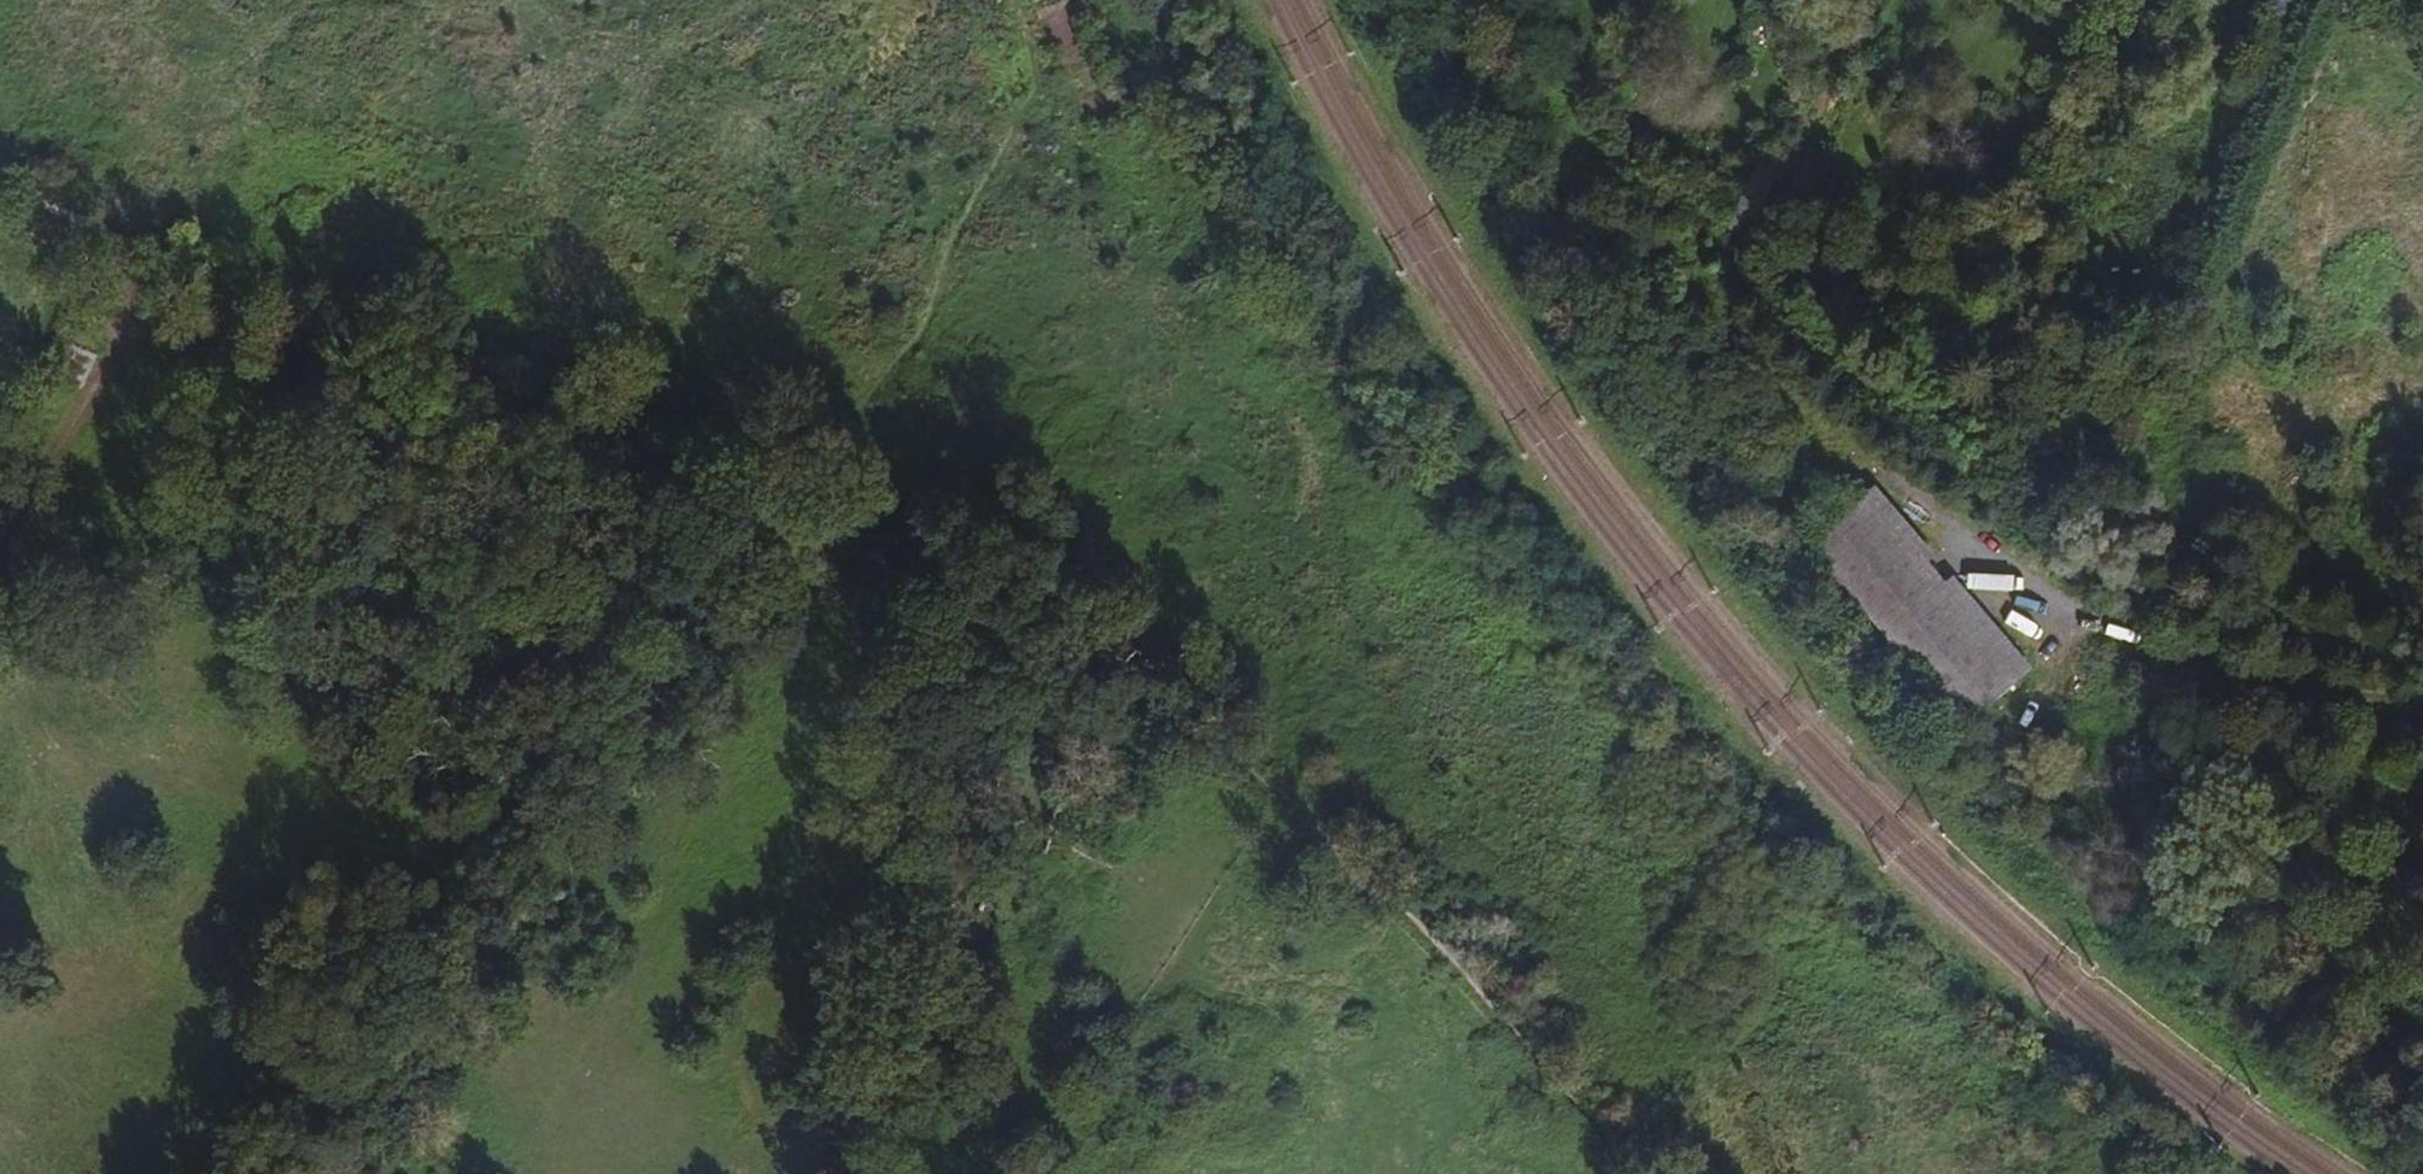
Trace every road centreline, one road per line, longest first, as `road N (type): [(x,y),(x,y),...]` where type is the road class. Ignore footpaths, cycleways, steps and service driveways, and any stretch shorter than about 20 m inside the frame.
road 1 (track): [(736,512),(1226,748),(1393,893),(1632,1173)]
road 2 (track): [(736,512),(375,362),(4,176)]

